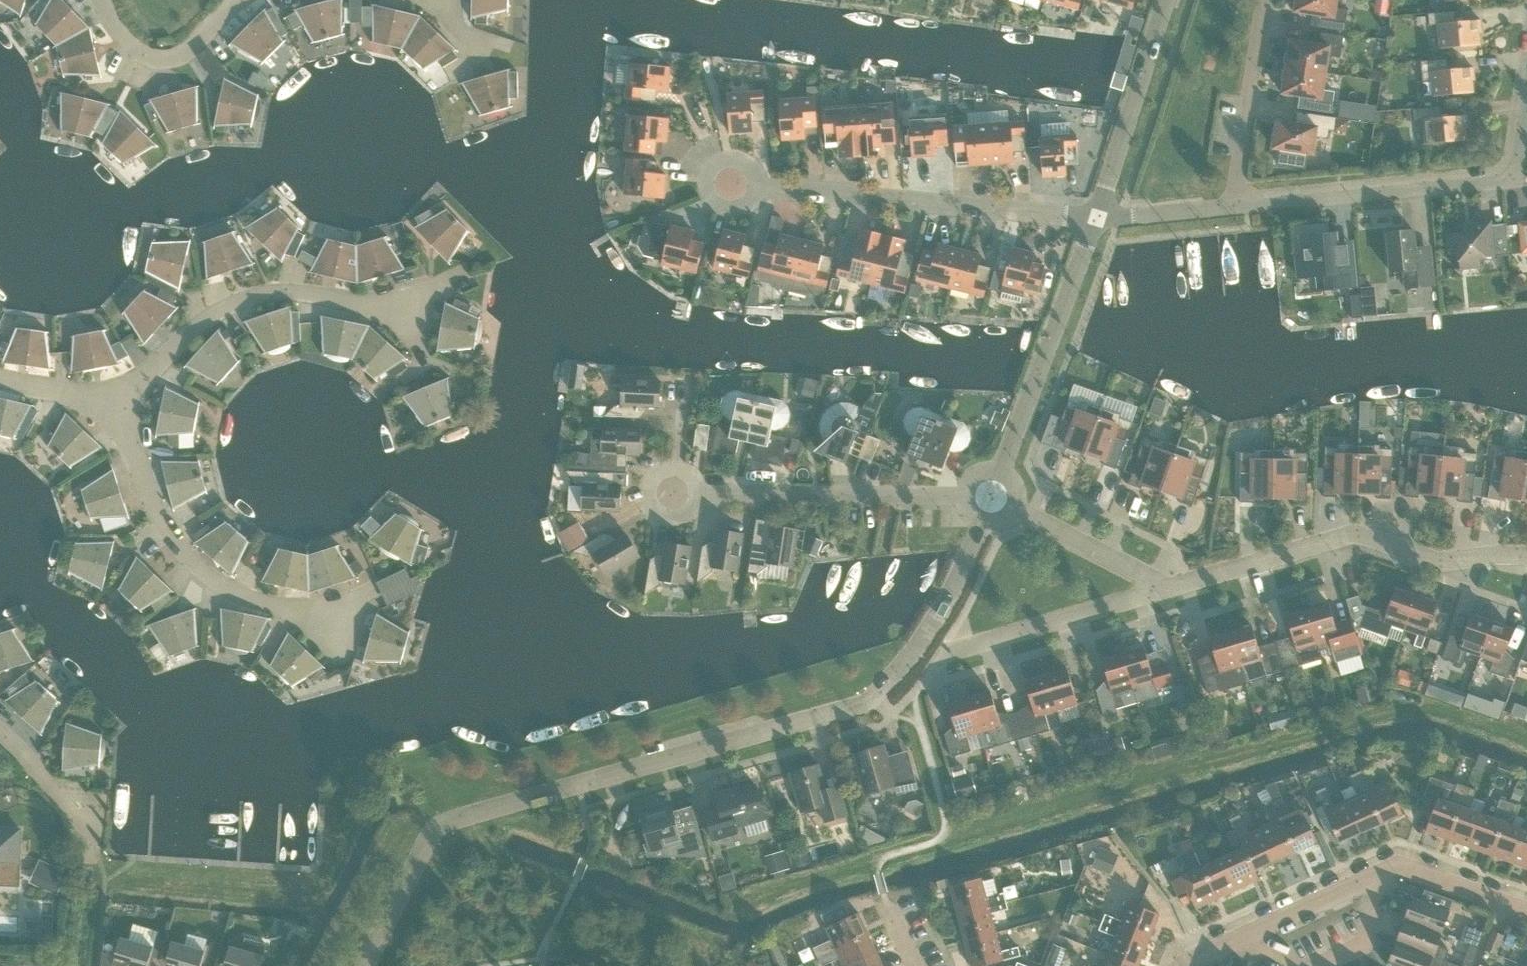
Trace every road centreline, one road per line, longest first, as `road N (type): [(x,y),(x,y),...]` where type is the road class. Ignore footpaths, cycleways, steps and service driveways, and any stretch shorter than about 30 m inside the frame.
road 1 (unclassified): [(364,965),(426,843),(443,824),(869,702),(949,596),(992,495)]
road 2 (residential): [(1240,207),(1511,181),(1526,83)]
road 3 (residential): [(1526,555),(1441,561),(1356,533),(1168,587)]
road 4 (residential): [(1096,217),(754,182)]
road 5 (residential): [(116,403),(194,328),(265,293),(300,291),(413,313)]
road 6 (residential): [(332,622),(248,596),(187,555),(151,502),(116,403)]
road 7 (unclassified): [(992,495),(1096,217)]
road 8 (residential): [(992,495),(699,493)]
road 9 (residential): [(1168,587),(947,652)]
road 10 (unclassified): [(1096,217),(1166,0)]
road 11 (residential): [(1240,207),(1265,0)]
road 12 (residential): [(1168,587),(992,495)]
road 13 (residential): [(104,0),(137,49),(177,57),(243,0)]
road 14 (residential): [(1389,869),(1233,940)]
road 15 (residential): [(1526,911),(1397,865),(1389,869)]
road 16 (residential): [(1314,965),(1363,943),(1389,869)]
road 17 (residential): [(84,817),(0,729)]

